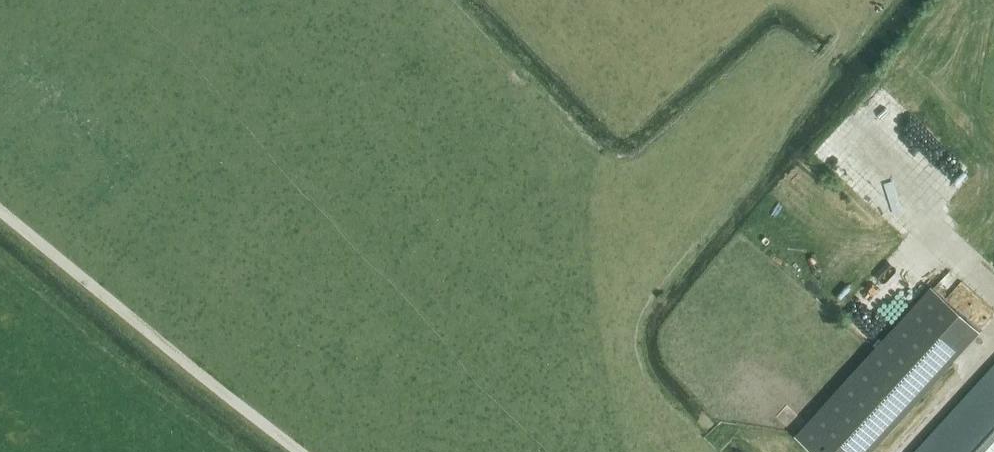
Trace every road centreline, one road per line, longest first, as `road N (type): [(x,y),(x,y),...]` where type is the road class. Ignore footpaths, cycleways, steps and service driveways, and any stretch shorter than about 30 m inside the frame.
road 1 (track): [(0,212),(300,451)]

